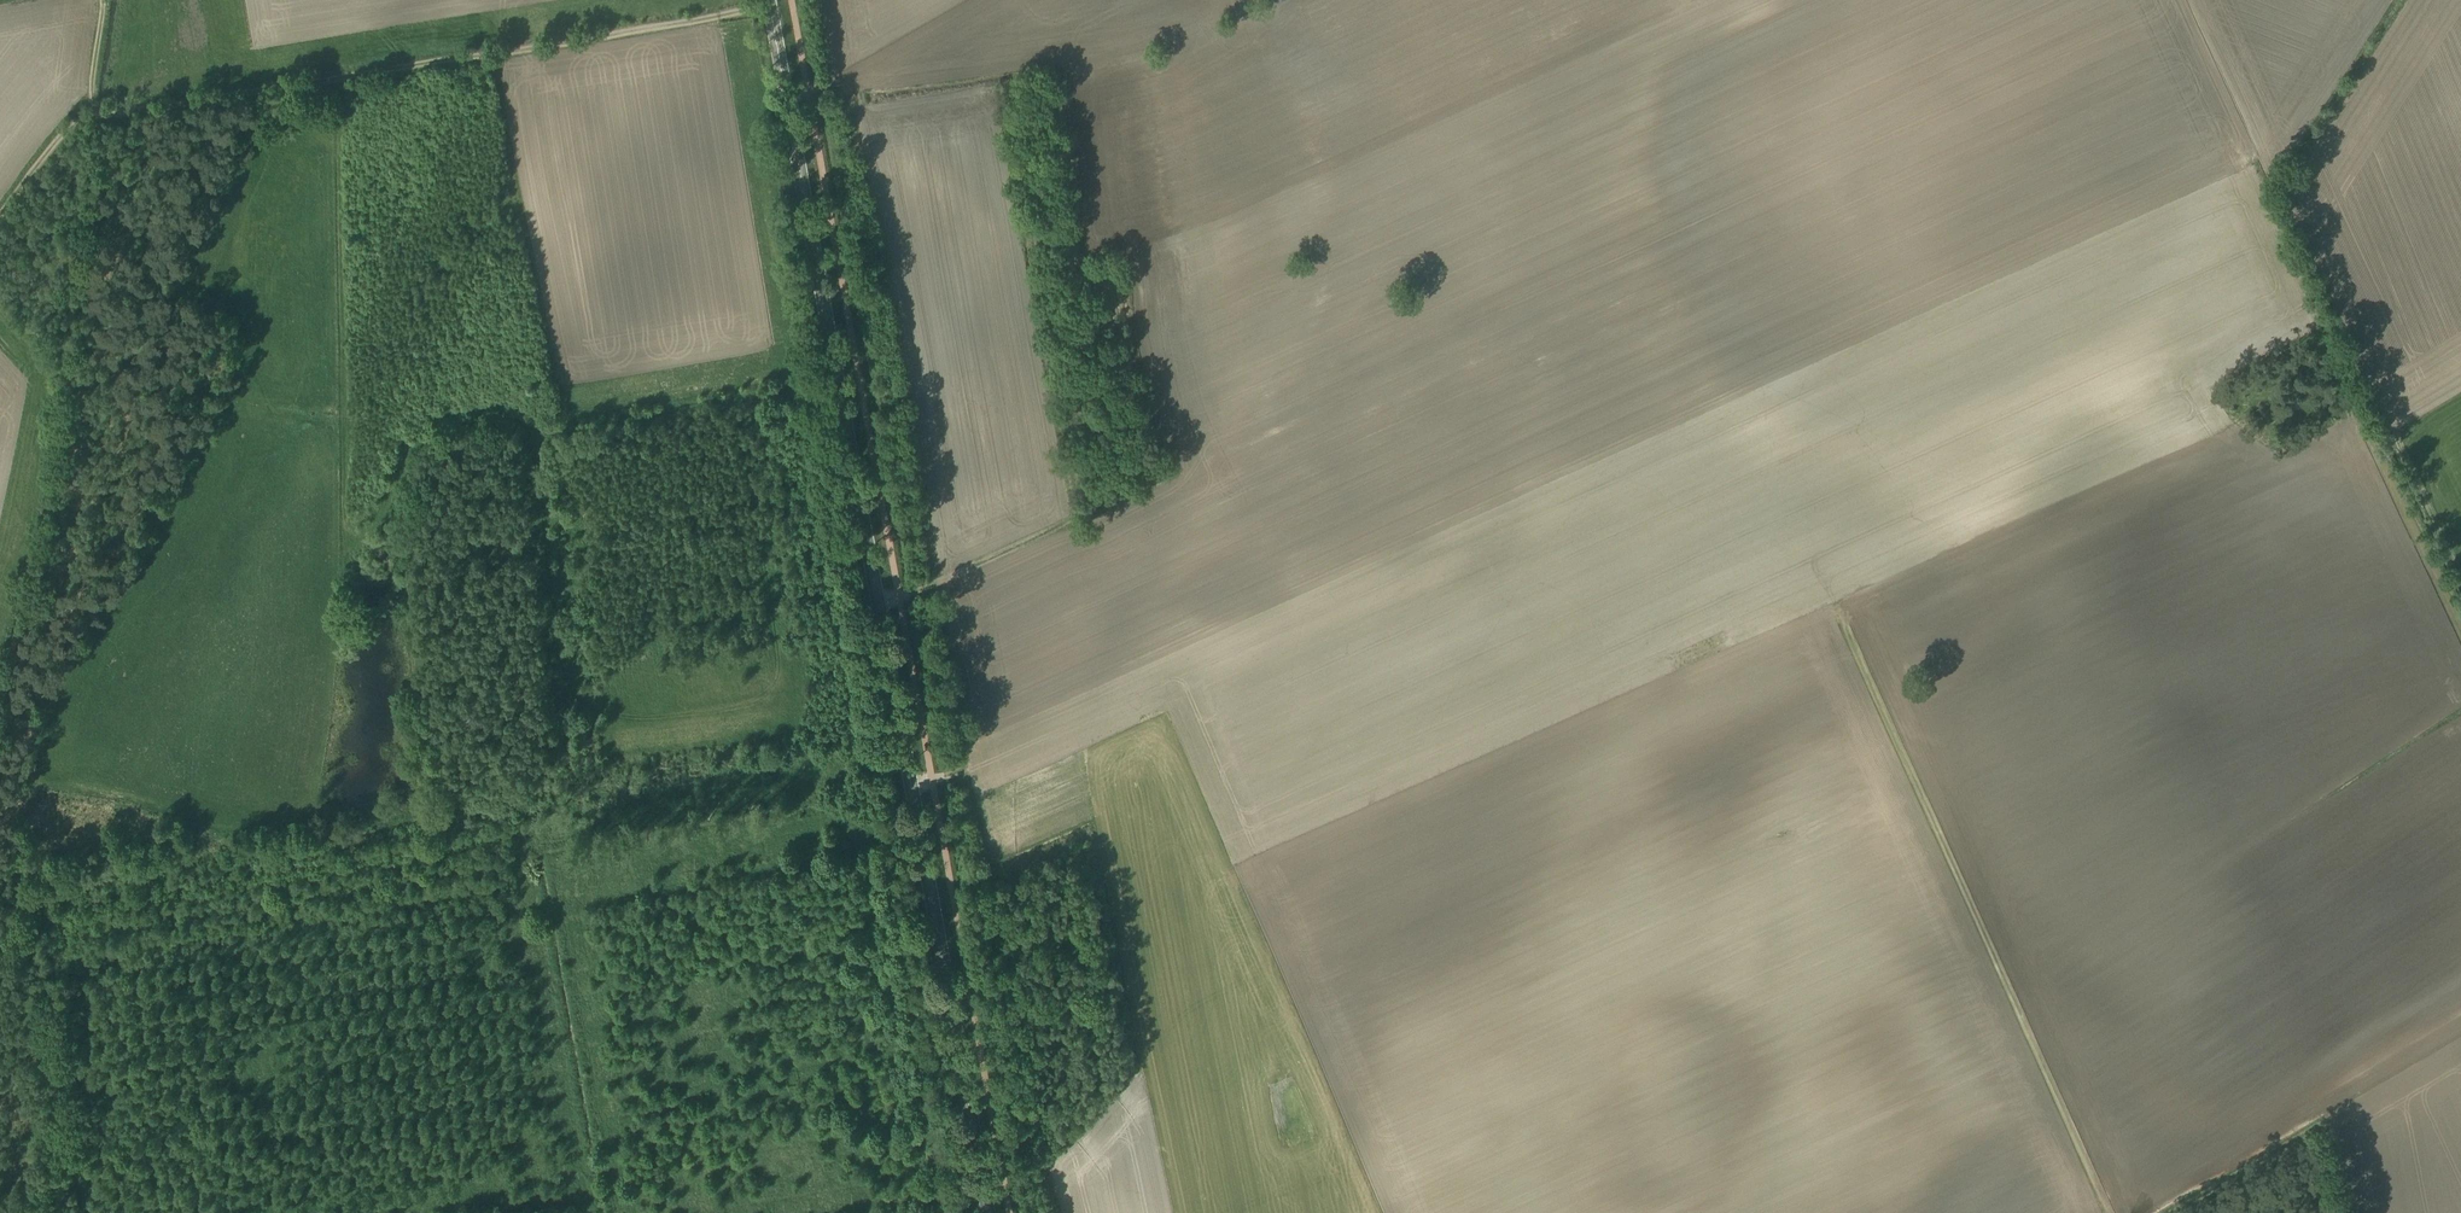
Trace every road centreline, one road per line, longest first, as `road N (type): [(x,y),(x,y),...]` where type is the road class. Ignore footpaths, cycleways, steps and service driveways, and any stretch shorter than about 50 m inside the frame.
road 1 (primary): [(988,1212),(768,0)]
road 2 (track): [(87,118),(769,6)]
road 3 (track): [(878,603),(1073,518)]
road 4 (track): [(0,221),(87,118)]

